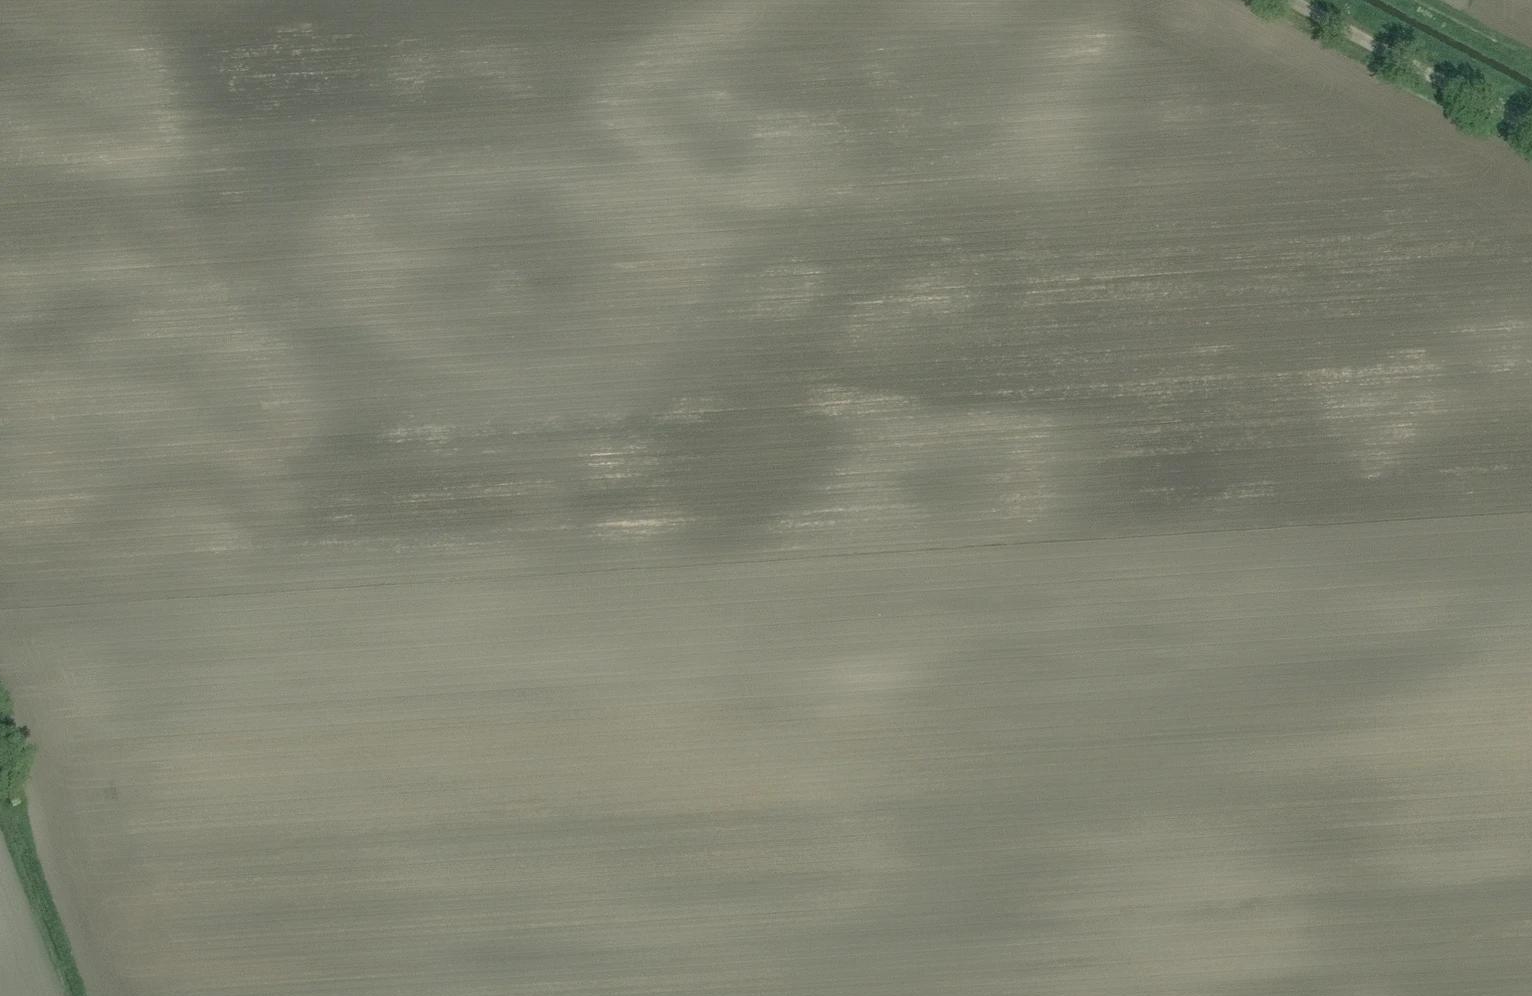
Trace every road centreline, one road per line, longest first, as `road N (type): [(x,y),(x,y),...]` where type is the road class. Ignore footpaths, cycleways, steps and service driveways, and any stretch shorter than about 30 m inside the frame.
road 1 (residential): [(1531,124),(1301,0)]

